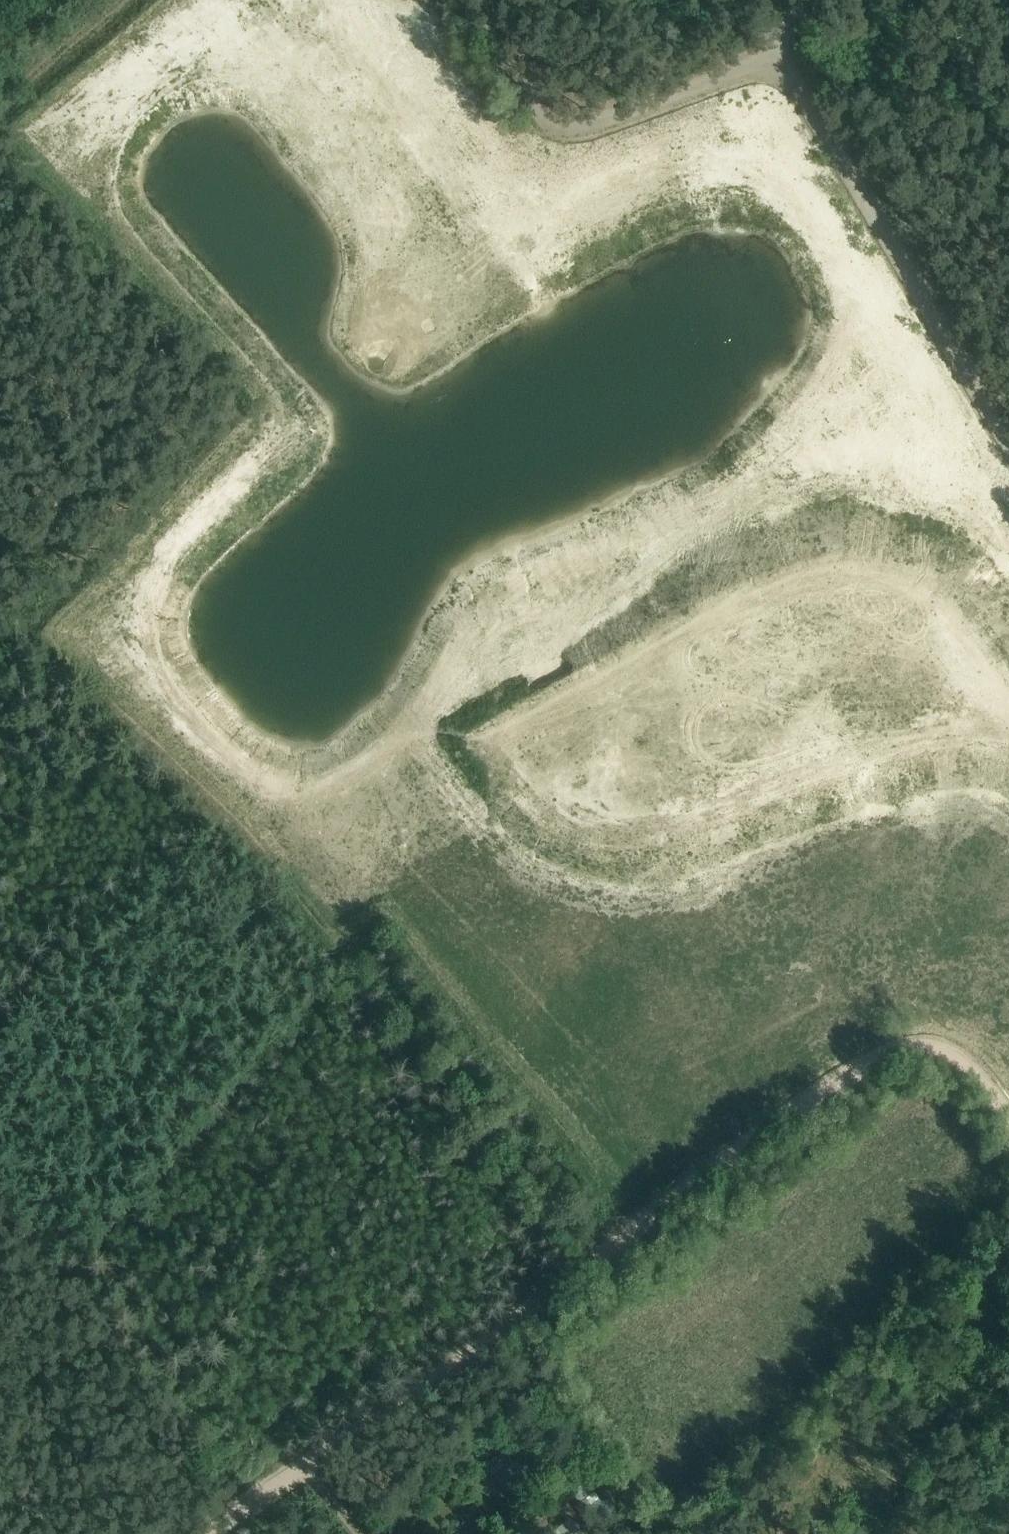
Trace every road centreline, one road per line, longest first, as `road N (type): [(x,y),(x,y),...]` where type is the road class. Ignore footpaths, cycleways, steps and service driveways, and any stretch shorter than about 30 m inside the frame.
road 1 (track): [(210,1533),(774,1128),(872,1067),(902,1052),(931,1053),(965,1069),(1008,1125)]
road 2 (track): [(452,0),(544,136),(750,69),(783,78),(1008,463)]

